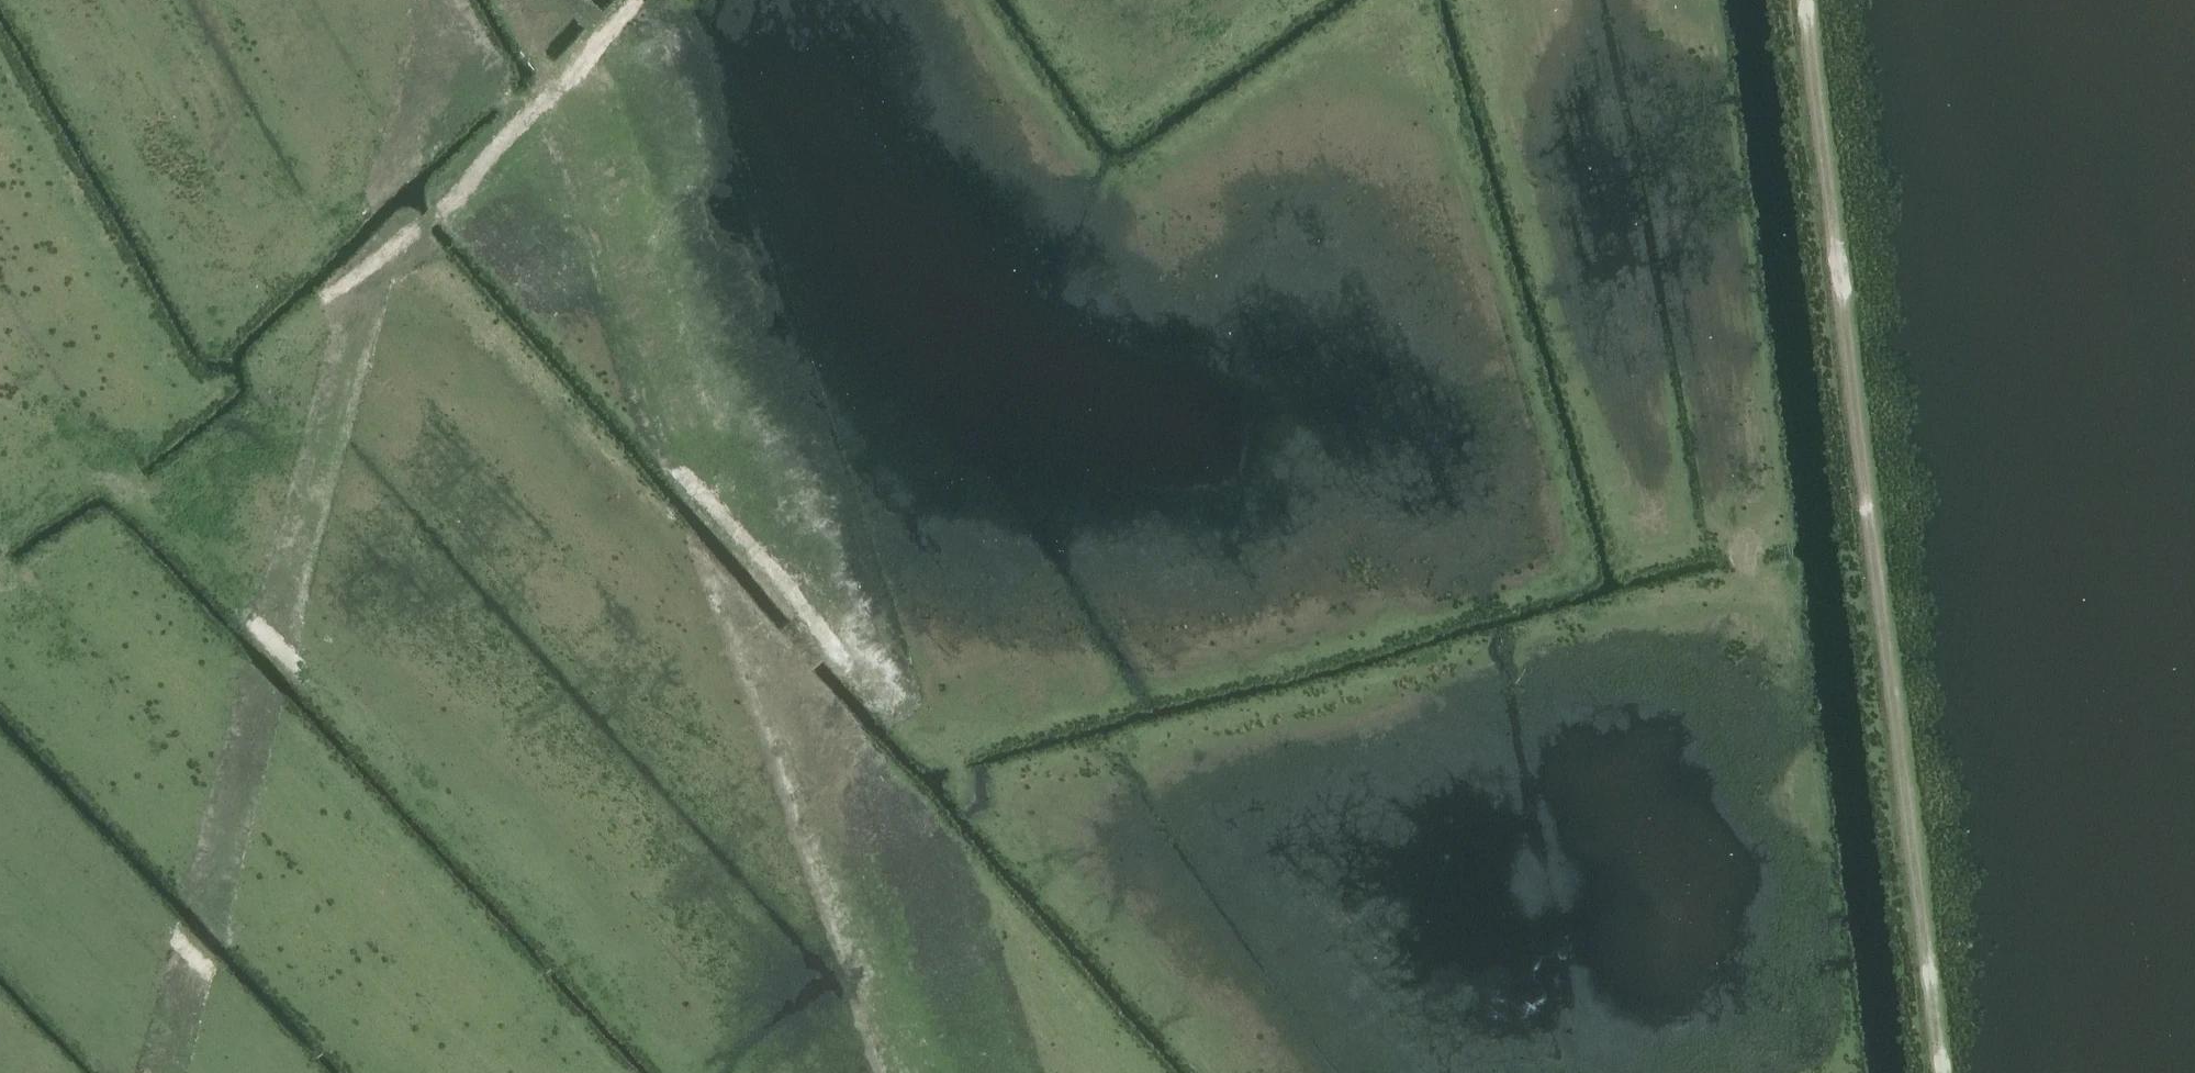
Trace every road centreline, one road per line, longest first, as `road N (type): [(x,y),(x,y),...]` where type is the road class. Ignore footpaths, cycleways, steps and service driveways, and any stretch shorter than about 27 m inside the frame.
road 1 (track): [(1810,0),(1943,1072)]

